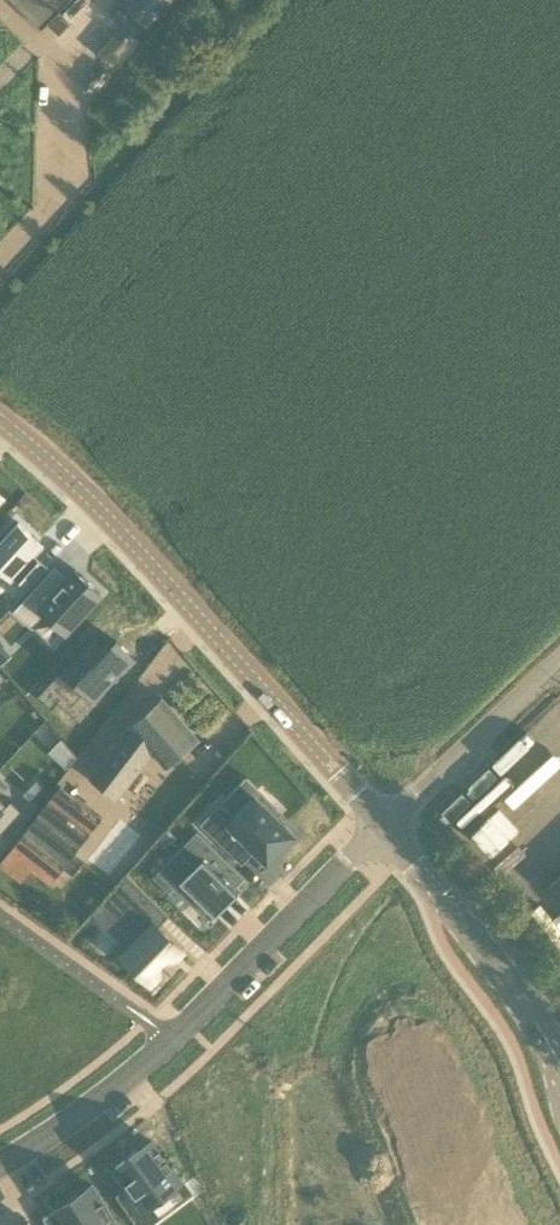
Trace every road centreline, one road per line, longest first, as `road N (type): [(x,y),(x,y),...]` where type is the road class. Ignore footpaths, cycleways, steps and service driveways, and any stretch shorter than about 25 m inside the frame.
road 1 (tertiary): [(384,830),(141,552),(0,420)]
road 2 (residential): [(0,1168),(91,1114),(177,1039),(384,830)]
road 3 (unclassified): [(384,830),(559,661)]
road 4 (tertiary): [(421,877),(491,958),(559,1062)]

